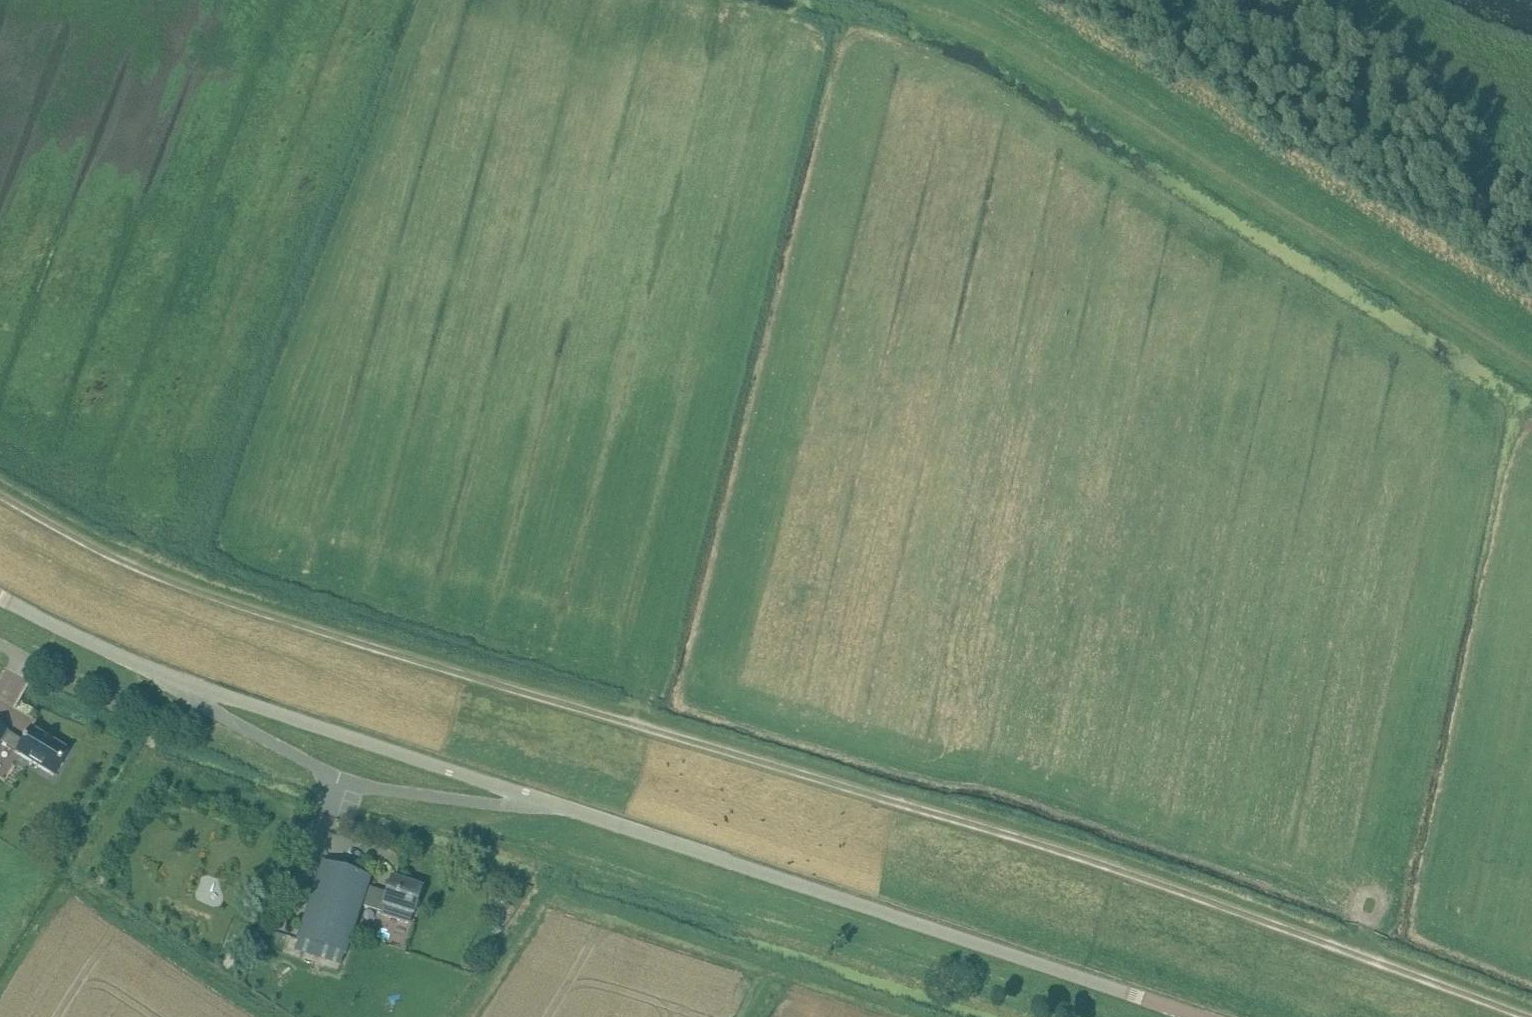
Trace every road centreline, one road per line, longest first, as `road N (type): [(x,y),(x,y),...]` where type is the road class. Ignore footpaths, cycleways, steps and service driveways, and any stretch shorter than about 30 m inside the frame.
road 1 (track): [(0,502),(104,564),(1124,876),(1512,1016)]
road 2 (unclassified): [(1166,1001),(111,657),(2,601)]

